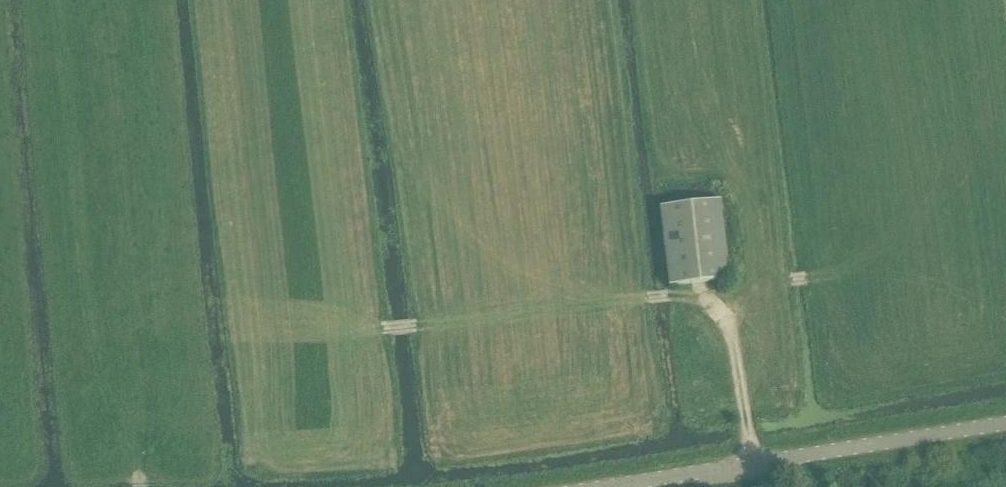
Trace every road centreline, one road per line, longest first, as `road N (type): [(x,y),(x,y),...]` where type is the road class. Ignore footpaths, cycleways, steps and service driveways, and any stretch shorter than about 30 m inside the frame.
road 1 (unclassified): [(610,486),(1005,423)]

